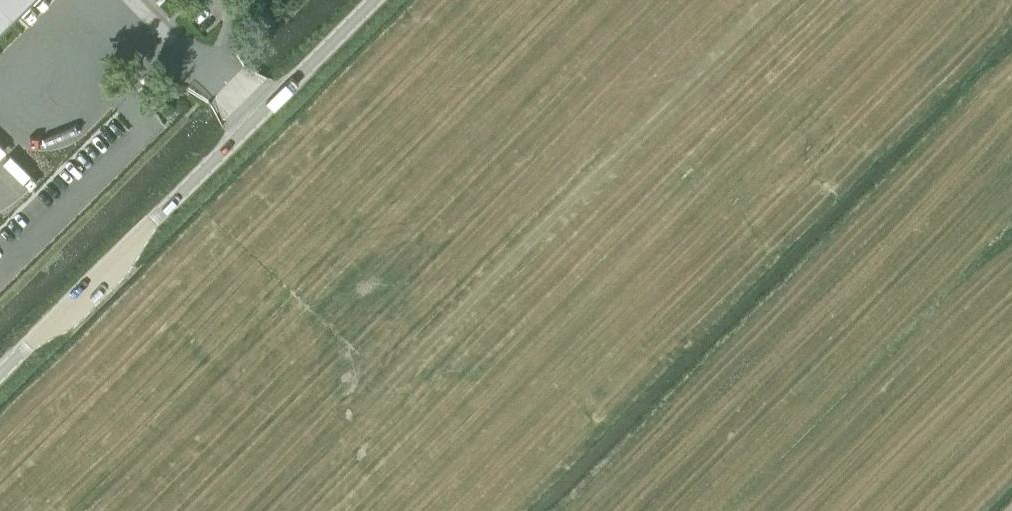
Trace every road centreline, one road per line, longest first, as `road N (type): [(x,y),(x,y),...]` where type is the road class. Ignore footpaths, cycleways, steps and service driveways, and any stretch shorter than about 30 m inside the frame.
road 1 (unclassified): [(0,372),(372,0)]

